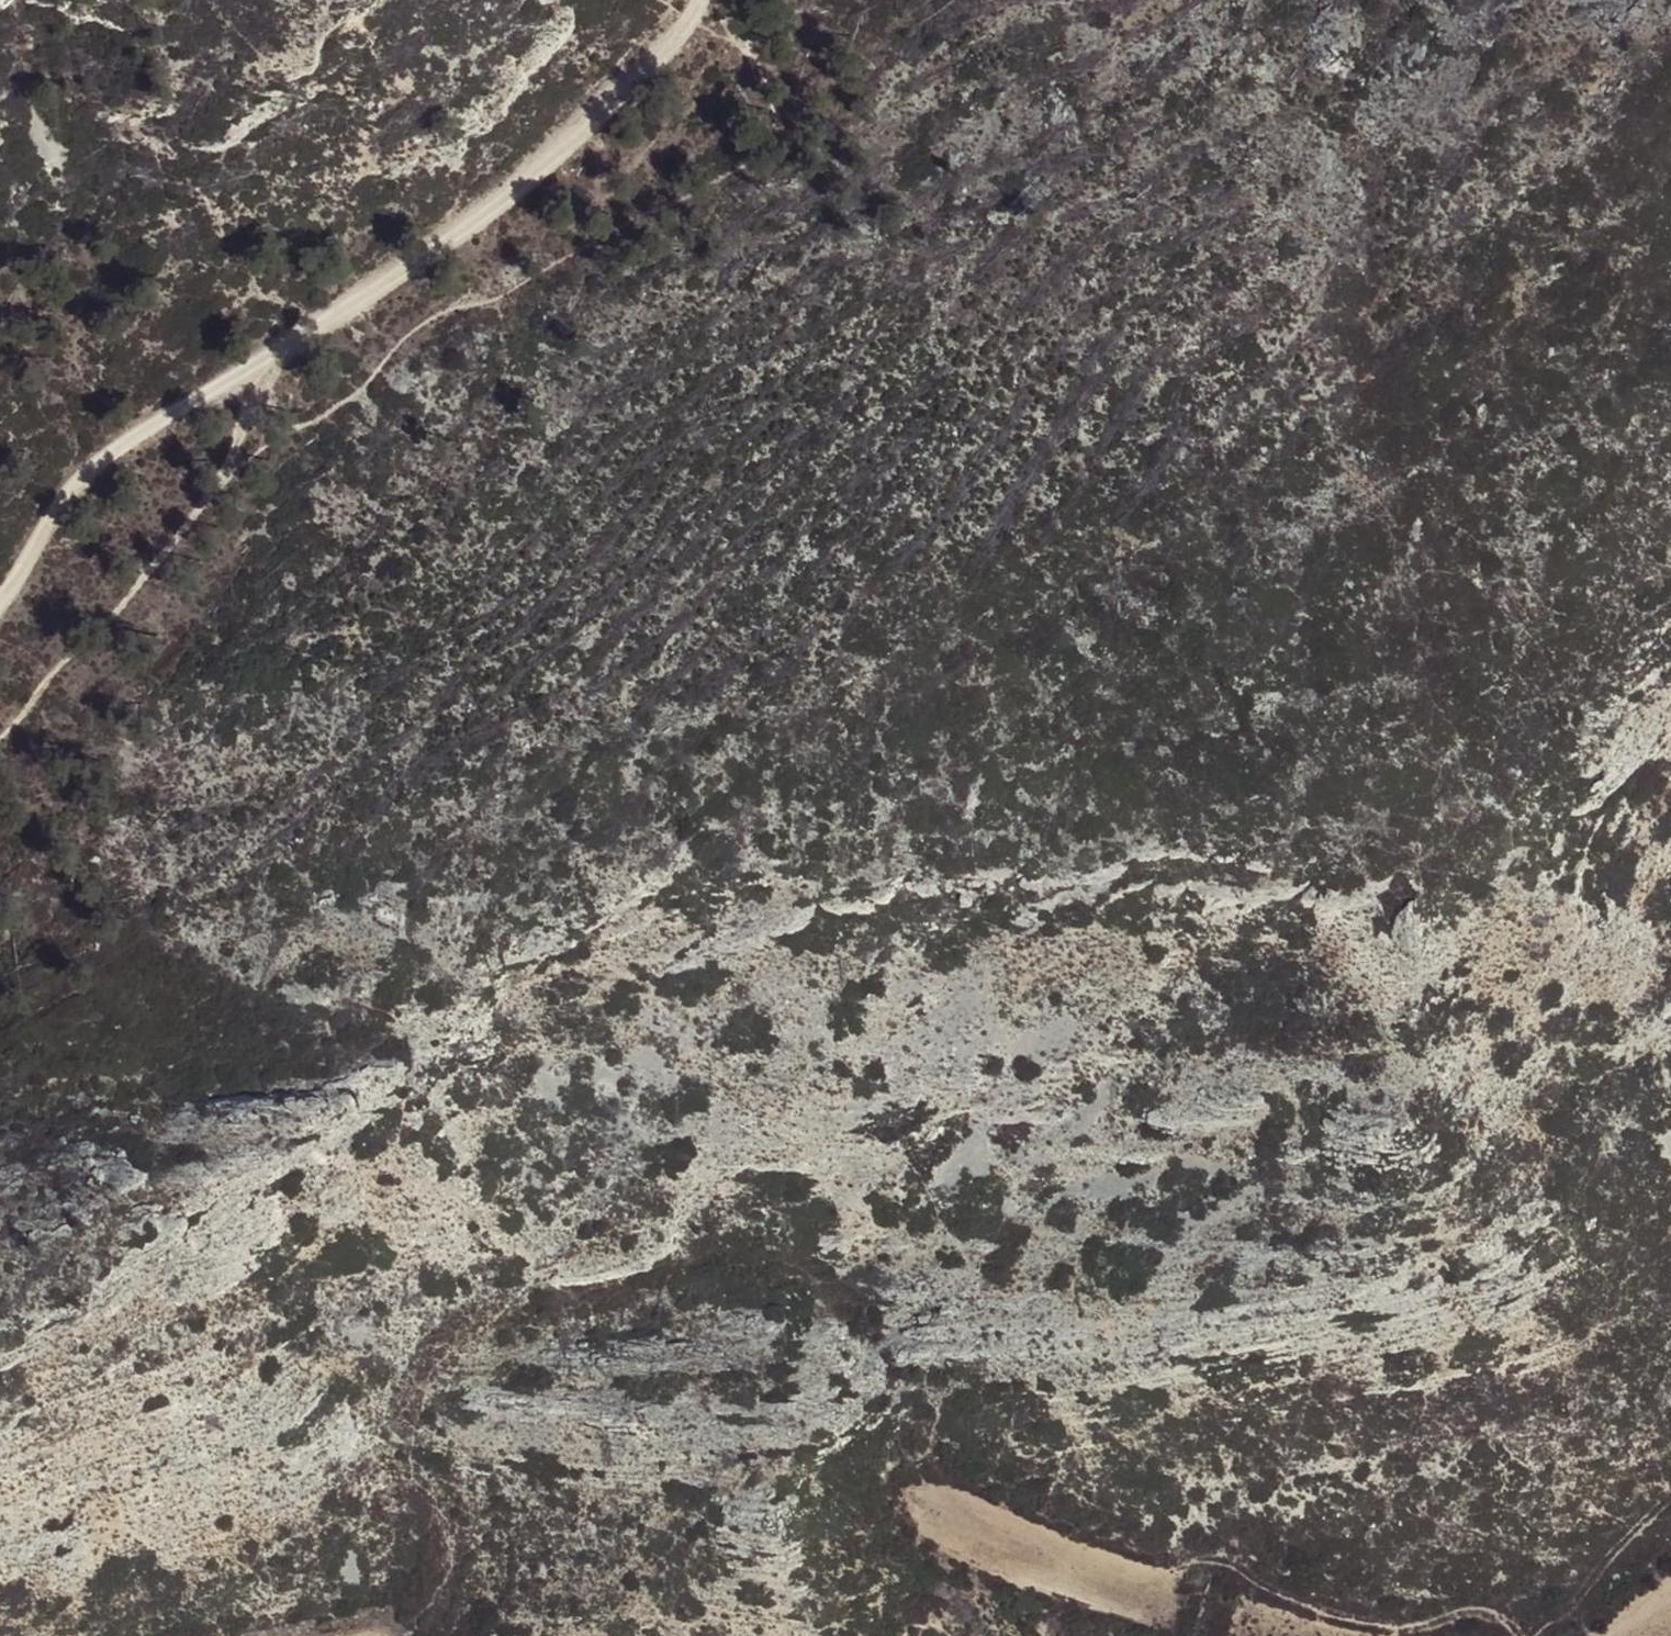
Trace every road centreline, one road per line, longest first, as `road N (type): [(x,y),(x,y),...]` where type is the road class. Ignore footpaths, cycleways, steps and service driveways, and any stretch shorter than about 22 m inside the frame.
road 1 (track): [(700,0),(626,93),(466,227),(263,369),(129,442),(61,495),(0,598)]
road 2 (track): [(1512,1635),(1464,1611),(1410,1631),(1343,1621),(1215,1561),(1175,1574)]

